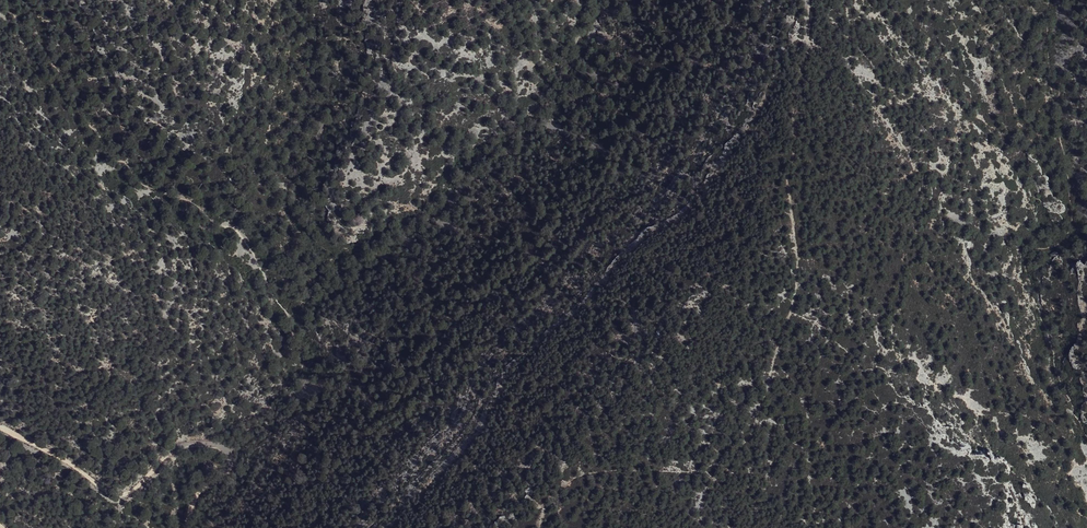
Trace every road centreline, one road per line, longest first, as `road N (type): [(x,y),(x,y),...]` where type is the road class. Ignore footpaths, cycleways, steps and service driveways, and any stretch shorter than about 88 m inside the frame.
road 1 (track): [(184,527),(190,505),(227,457),(218,443),(192,438),(143,486),(120,492),(78,460),(0,432)]

